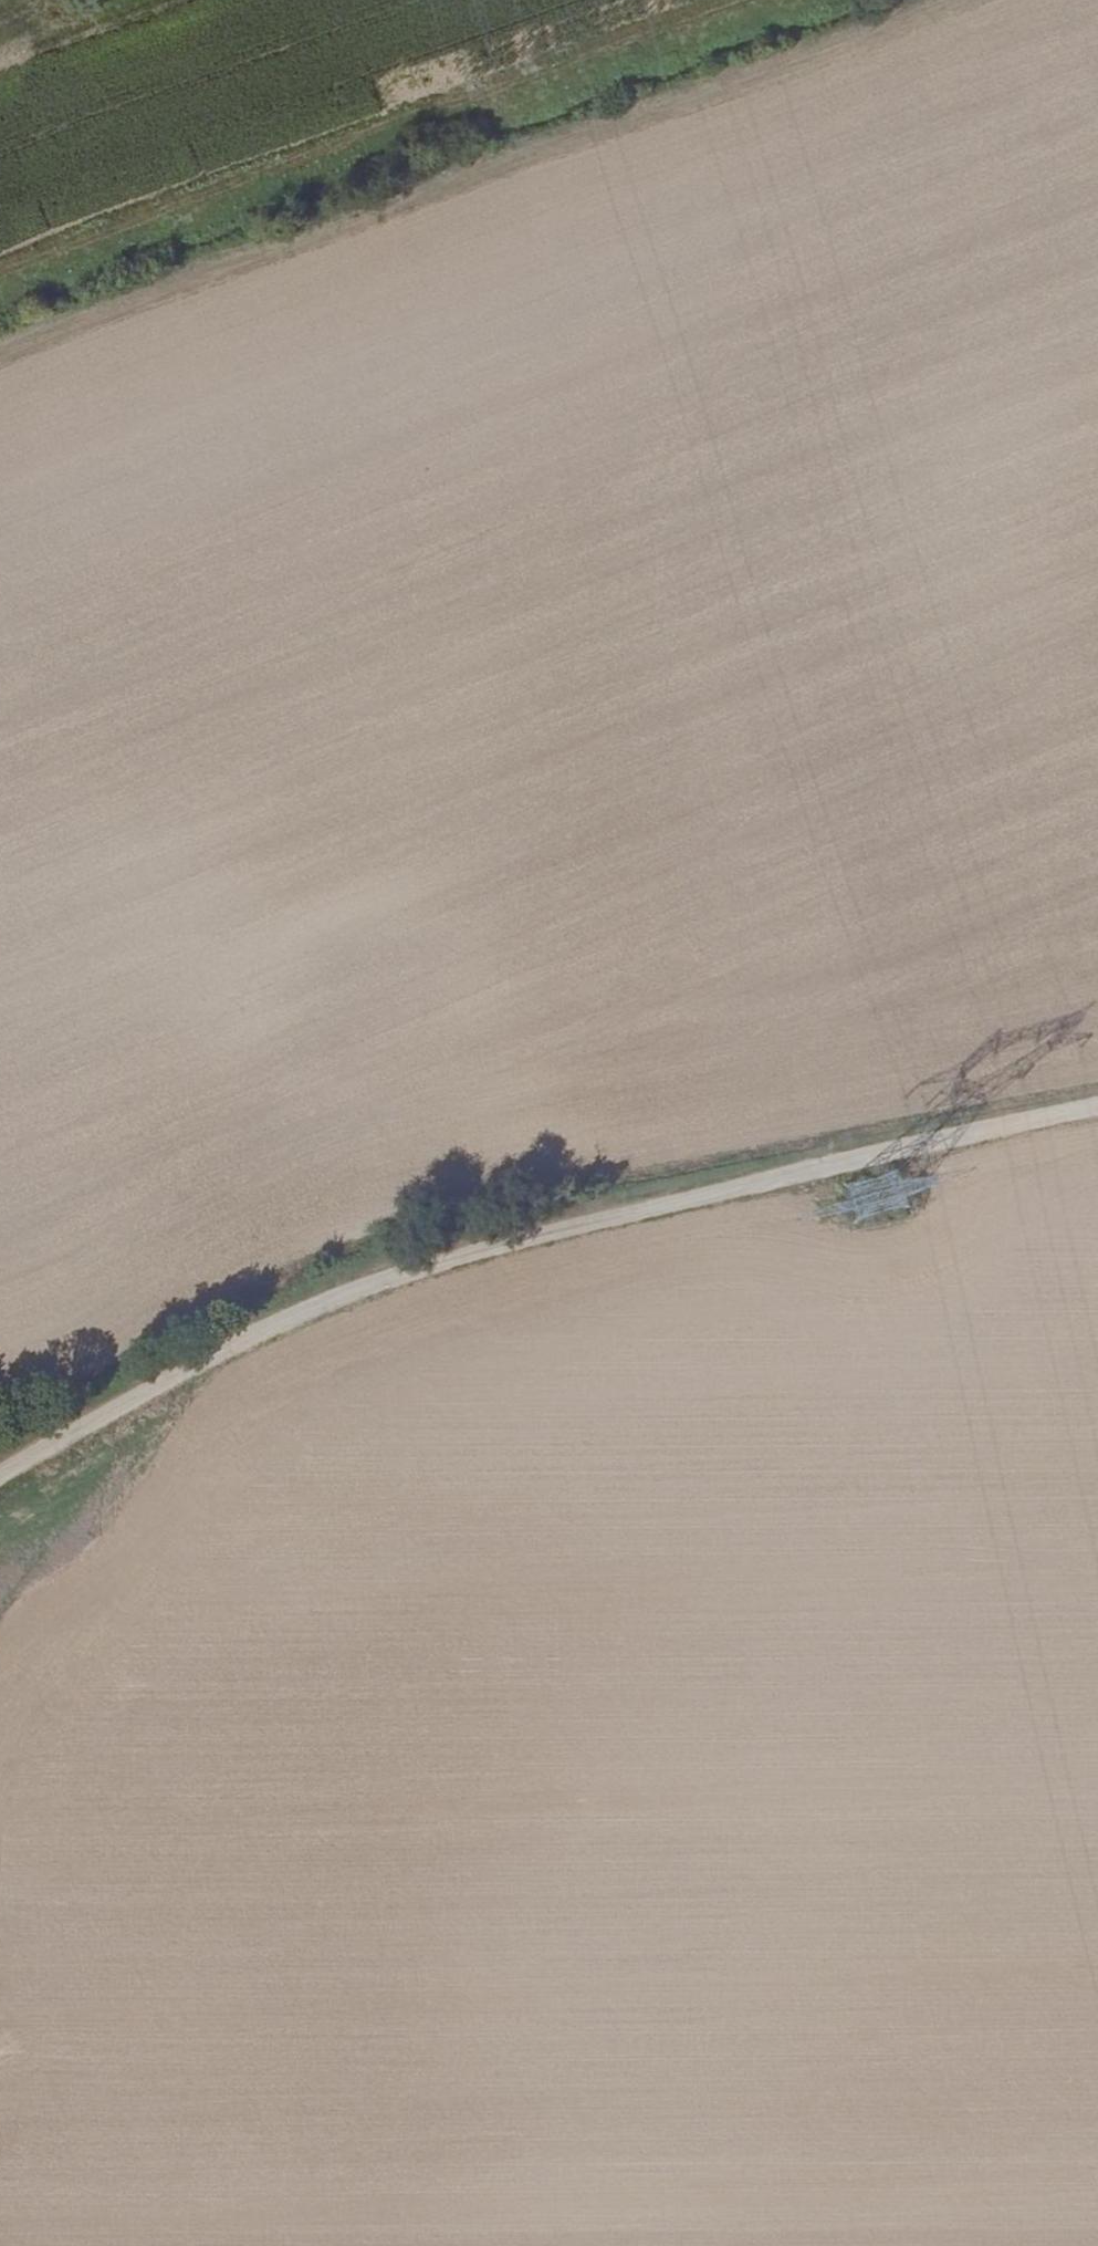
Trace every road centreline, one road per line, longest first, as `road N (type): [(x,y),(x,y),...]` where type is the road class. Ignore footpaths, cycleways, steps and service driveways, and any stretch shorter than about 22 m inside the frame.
road 1 (track): [(1097,1108),(899,1137),(396,1275),(173,1371),(0,1482)]
road 2 (track): [(0,346),(947,0)]

